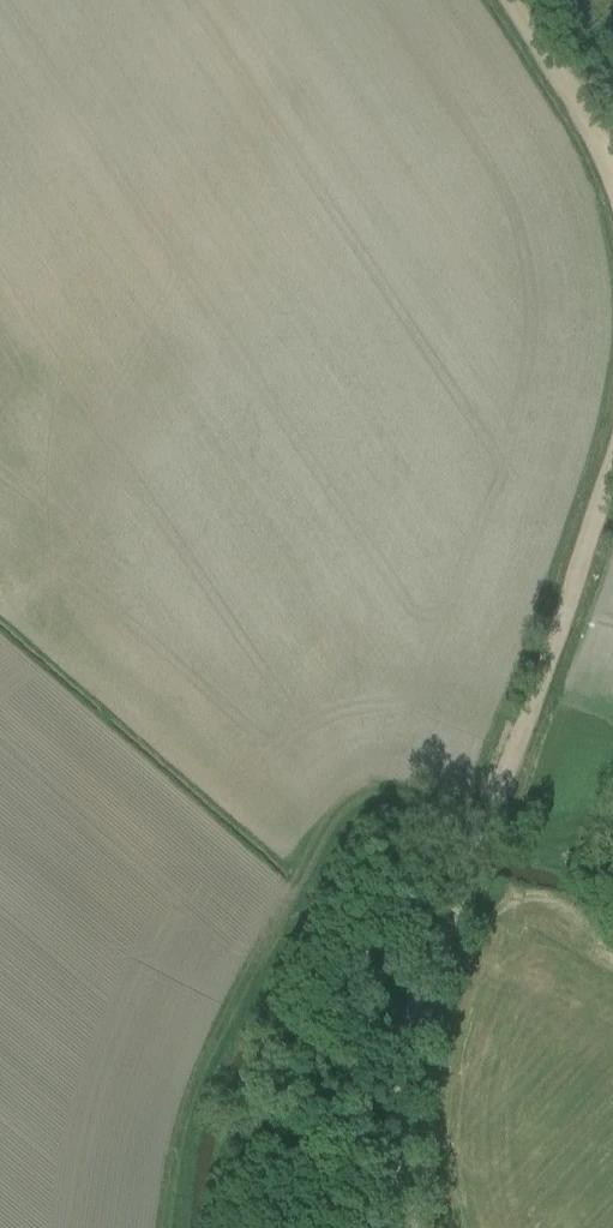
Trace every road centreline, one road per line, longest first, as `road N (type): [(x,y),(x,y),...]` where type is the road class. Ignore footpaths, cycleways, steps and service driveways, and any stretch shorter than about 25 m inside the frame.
road 1 (track): [(612,465),(560,625),(443,921)]
road 2 (track): [(443,921),(387,1141),(406,1227)]
road 3 (track): [(499,0),(612,212)]

